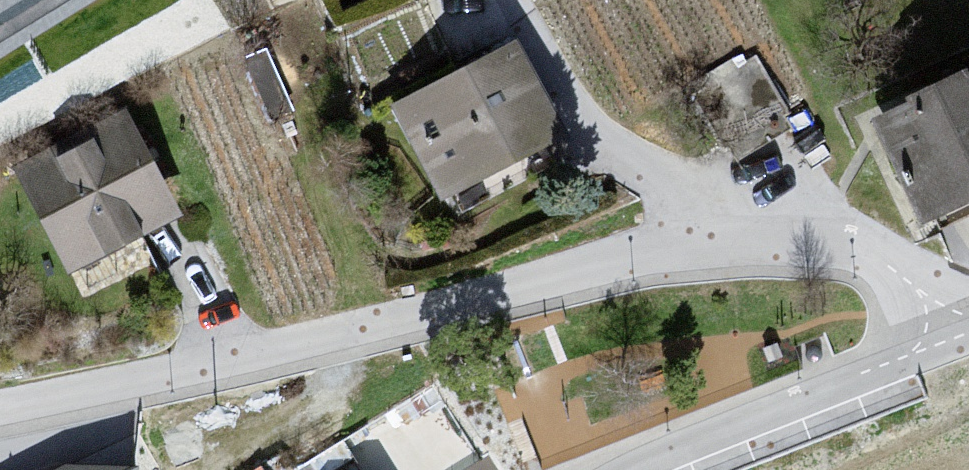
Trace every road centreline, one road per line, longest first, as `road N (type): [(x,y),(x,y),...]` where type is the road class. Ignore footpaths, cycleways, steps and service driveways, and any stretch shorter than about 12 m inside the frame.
road 1 (residential): [(968,302),(760,237),(0,417)]
road 2 (residential): [(632,469),(765,411),(968,340)]

